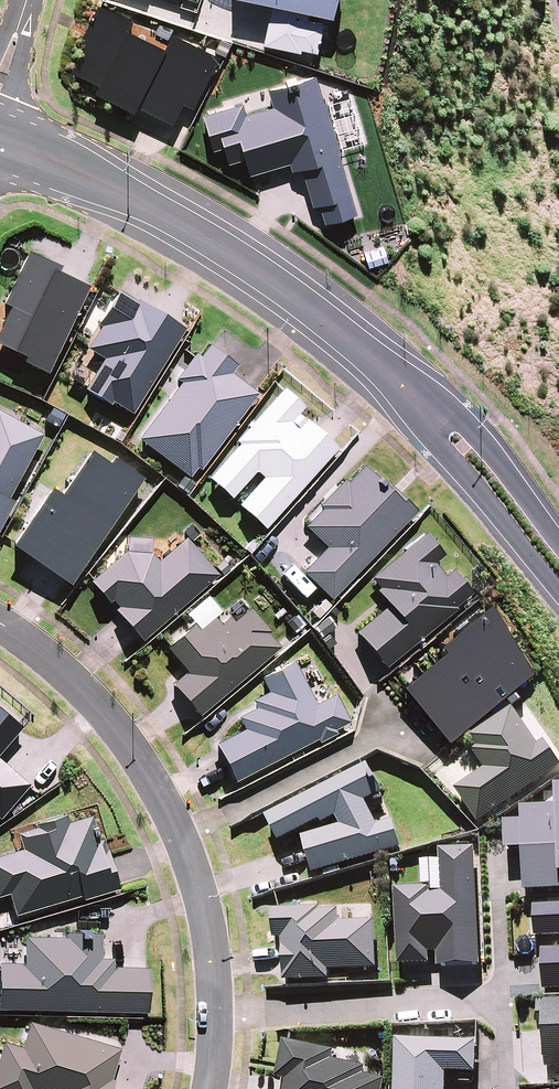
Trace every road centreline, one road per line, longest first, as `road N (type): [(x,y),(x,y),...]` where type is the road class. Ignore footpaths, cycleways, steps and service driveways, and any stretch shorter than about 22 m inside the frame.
road 1 (residential): [(214,1016),(205,908),(181,835),(93,703),(0,627)]
road 2 (residential): [(0,139),(135,198),(233,255),(395,377)]
road 3 (residential): [(214,1016),(498,1004)]
road 4 (residential): [(558,590),(442,453),(395,377)]
road 5 (residential): [(395,377),(474,432),(558,541)]

